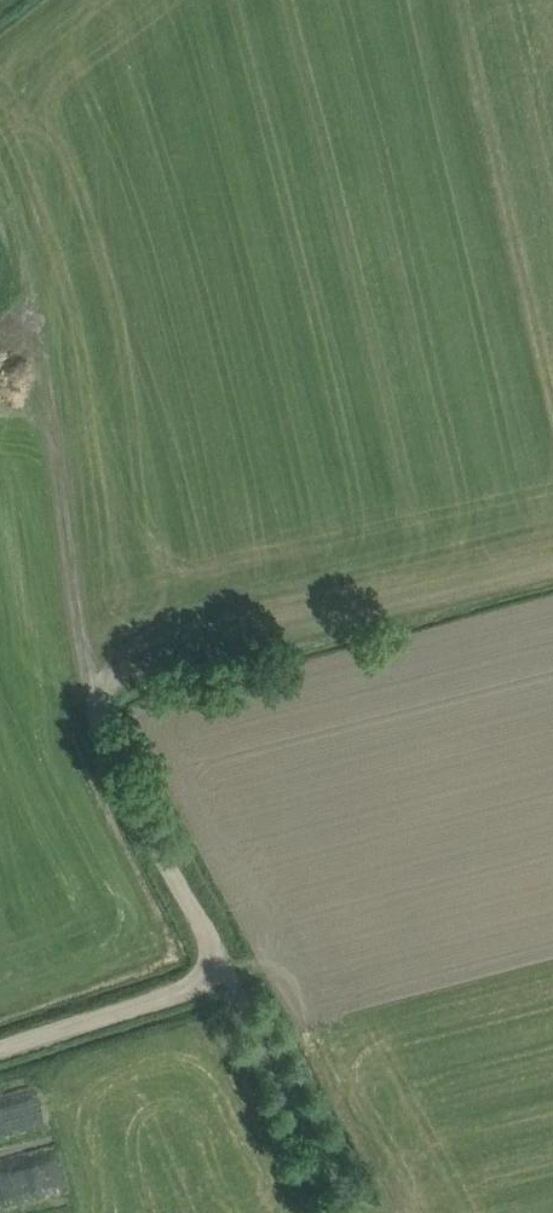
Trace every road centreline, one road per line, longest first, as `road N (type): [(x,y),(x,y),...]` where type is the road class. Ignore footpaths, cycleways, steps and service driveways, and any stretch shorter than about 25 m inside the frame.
road 1 (track): [(352,1212),(101,749),(92,727),(100,695),(112,679),(552,574)]
road 2 (track): [(220,974),(0,1049)]

